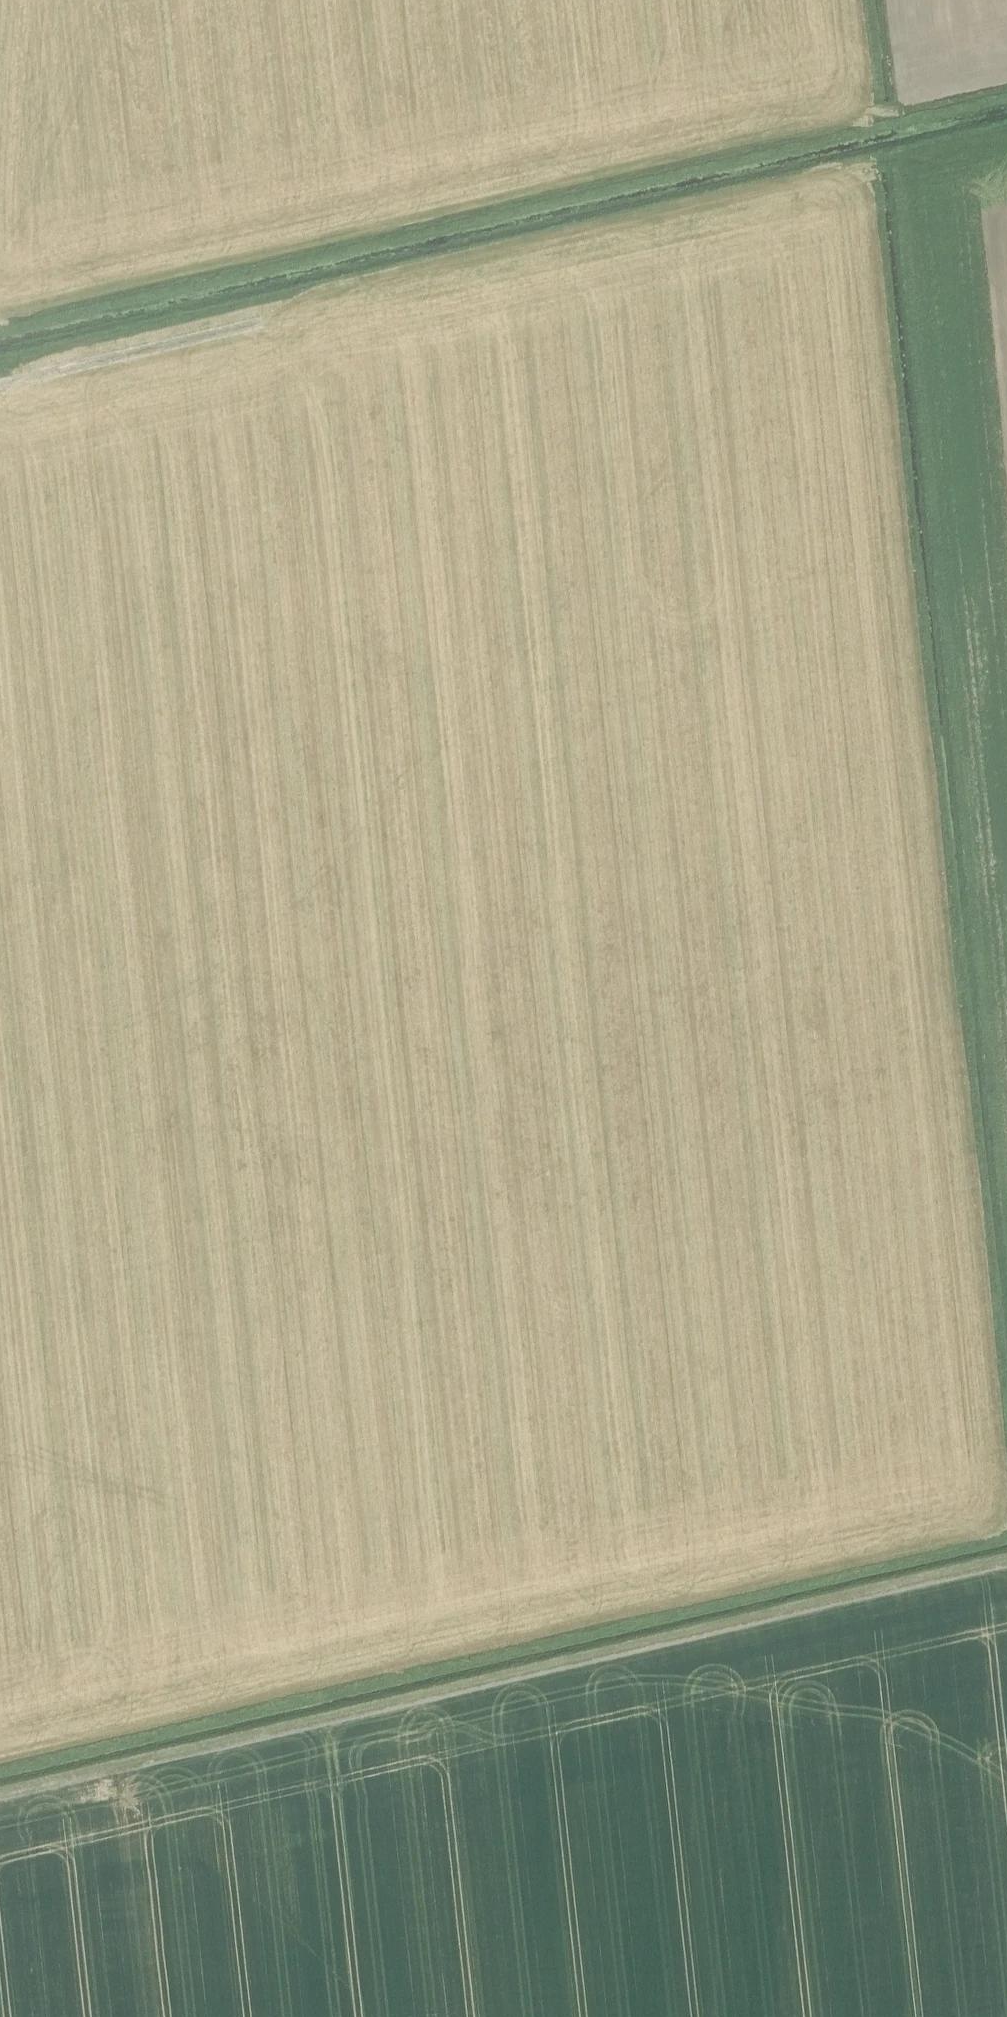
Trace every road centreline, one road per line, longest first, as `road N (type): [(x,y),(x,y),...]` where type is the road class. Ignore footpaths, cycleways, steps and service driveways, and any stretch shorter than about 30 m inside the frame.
road 1 (track): [(0,387),(261,324)]

